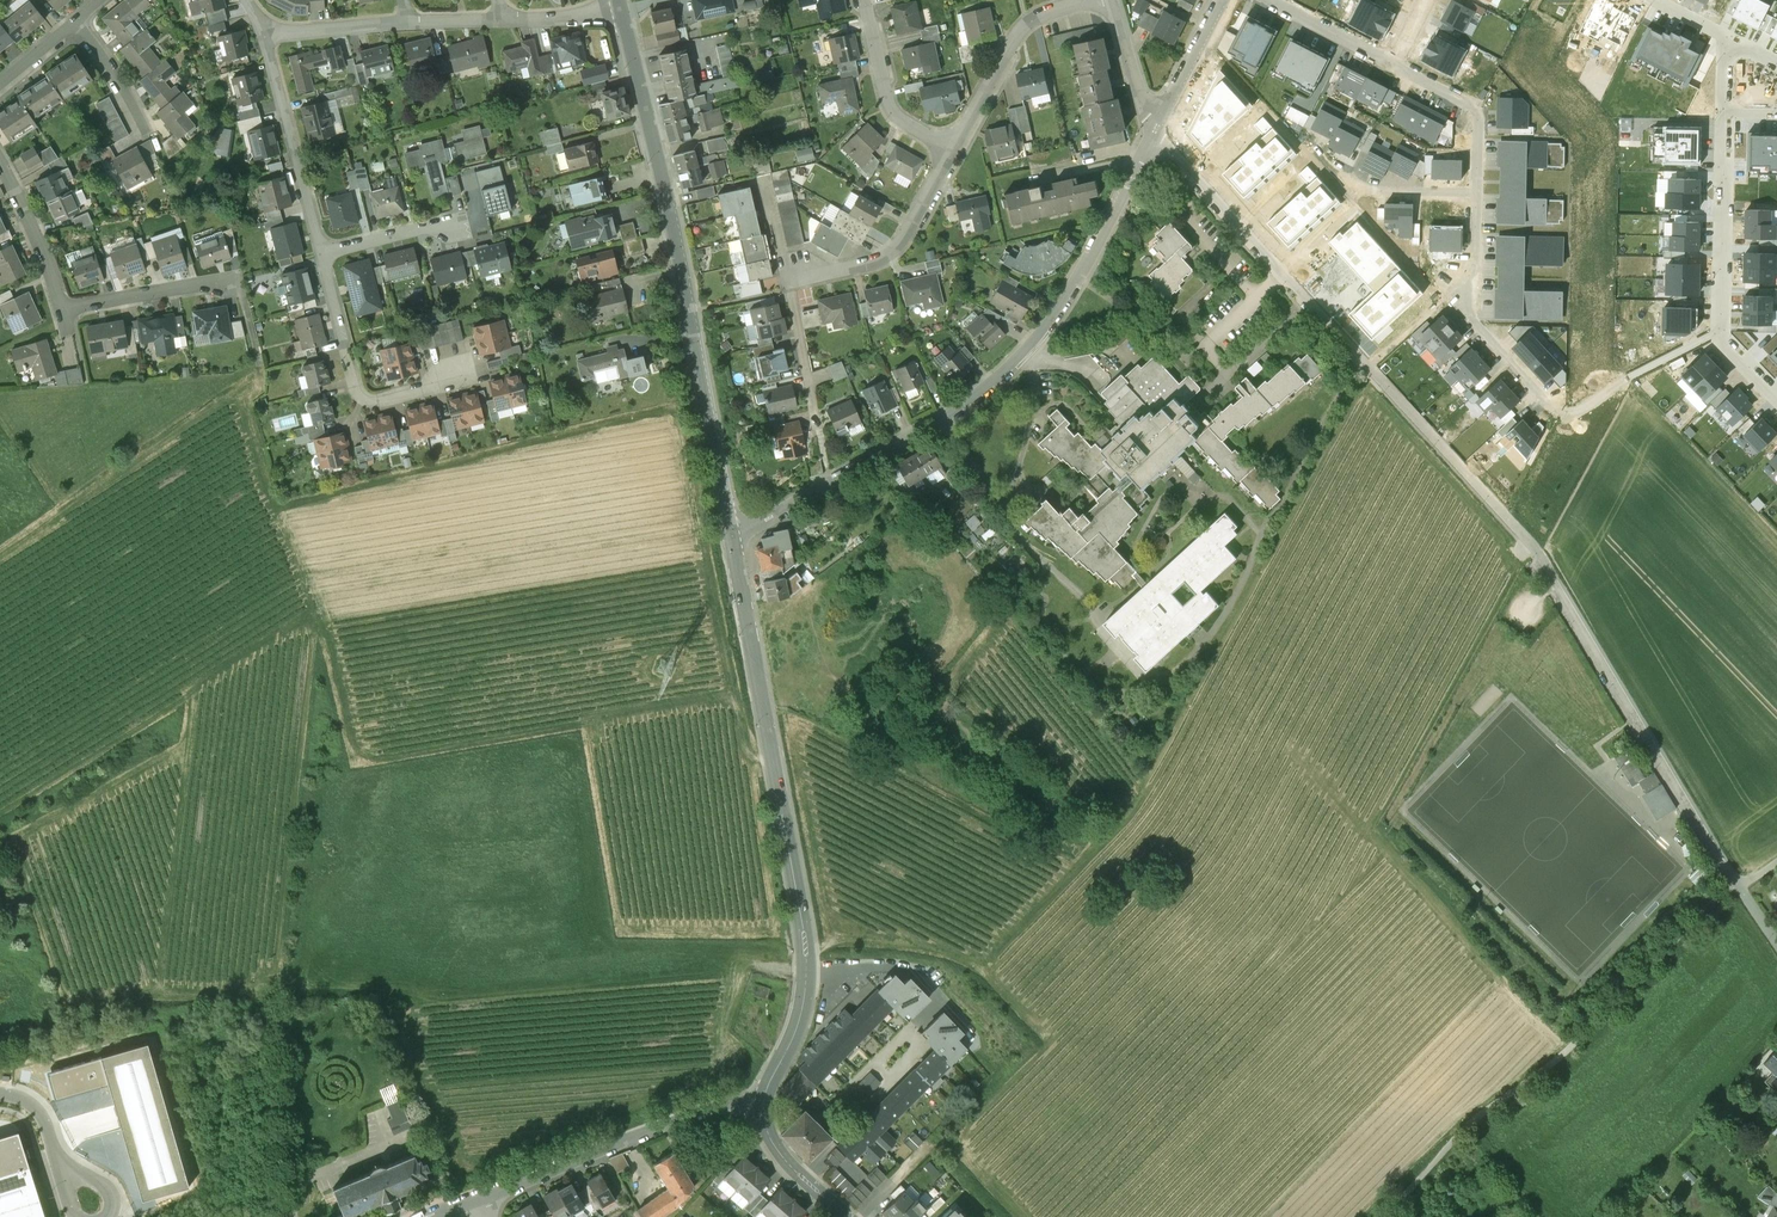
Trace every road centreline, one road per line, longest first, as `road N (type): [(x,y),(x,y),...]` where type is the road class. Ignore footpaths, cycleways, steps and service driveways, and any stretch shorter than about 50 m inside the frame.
road 1 (residential): [(1155,126),(1084,269),(1032,342),(942,422),(732,538)]
road 2 (unclassified): [(1155,126),(1552,573)]
road 3 (secondary): [(764,1105),(801,1011),(806,957),(732,538)]
road 4 (secondary): [(732,538),(622,13)]
road 5 (track): [(1385,1216),(1471,1123),(1585,1041),(1608,996),(1671,933),(1776,860)]
road 6 (unclassified): [(1776,941),(1552,573)]
road 7 (residential): [(764,1105),(728,1105),(474,1197)]
road 8 (residential): [(1475,192),(1475,271),(1450,294),(1550,405)]
road 9 (residential): [(324,245),(361,392),(392,399),(459,370)]
road 10 (residential): [(956,140),(889,247),(787,277)]
road 11 (residential): [(1720,331),(1726,104)]
road 12 (residential): [(265,34),(324,245)]
road 13 (residential): [(1393,63),(1477,108),(1475,192)]
road 14 (residential): [(956,140),(917,122),(891,92),(870,0)]
road 15 (residential): [(1055,0),(1021,26),(956,140)]
road 16 (residential): [(65,310),(229,281)]
road 17 (residential): [(0,159),(65,310)]
road 18 (residential): [(787,277),(818,429)]
road 19 (residential): [(265,34),(408,19)]
road 20 (residential): [(1222,0),(1155,126)]
road 21 (secondary): [(845,1216),(778,1149),(764,1105)]
road 22 (residential): [(1267,0),(1393,63)]
road 23 (residential): [(77,21),(125,81),(148,132)]
road 24 (residential): [(1155,126),(1115,0)]
road 25 (residential): [(324,245),(453,218)]

